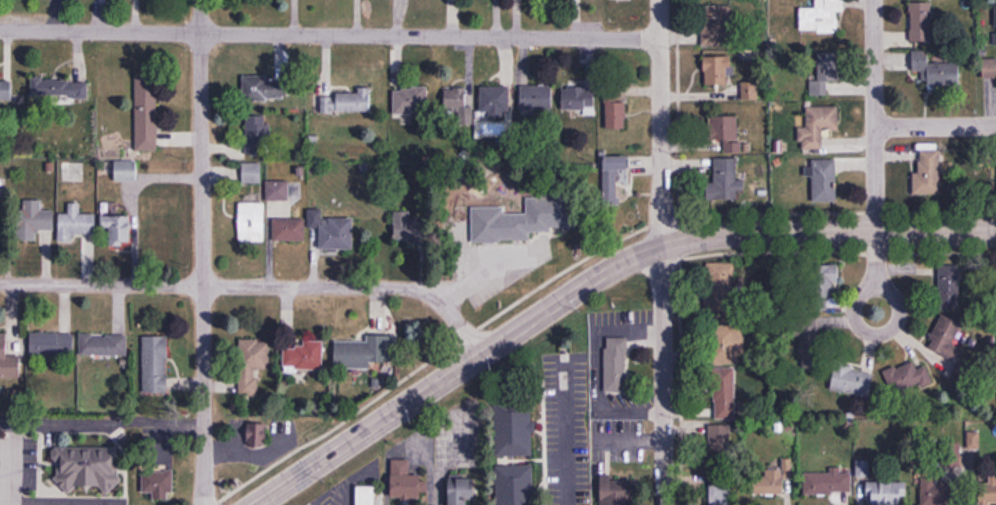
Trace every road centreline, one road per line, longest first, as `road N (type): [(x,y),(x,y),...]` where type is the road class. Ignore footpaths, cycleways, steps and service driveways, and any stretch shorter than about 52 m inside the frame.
road 1 (primary): [(995,233),(741,235),(659,249),(576,292),(248,504)]
road 2 (residential): [(658,39),(0,31)]
road 3 (residential): [(486,352),(437,302),(397,288),(0,283)]
road 4 (residential): [(664,504),(658,0)]
road 5 (residential): [(204,504),(202,0)]
road 6 (residential): [(876,344),(872,0)]
road 7 (residential): [(995,125),(875,125)]

